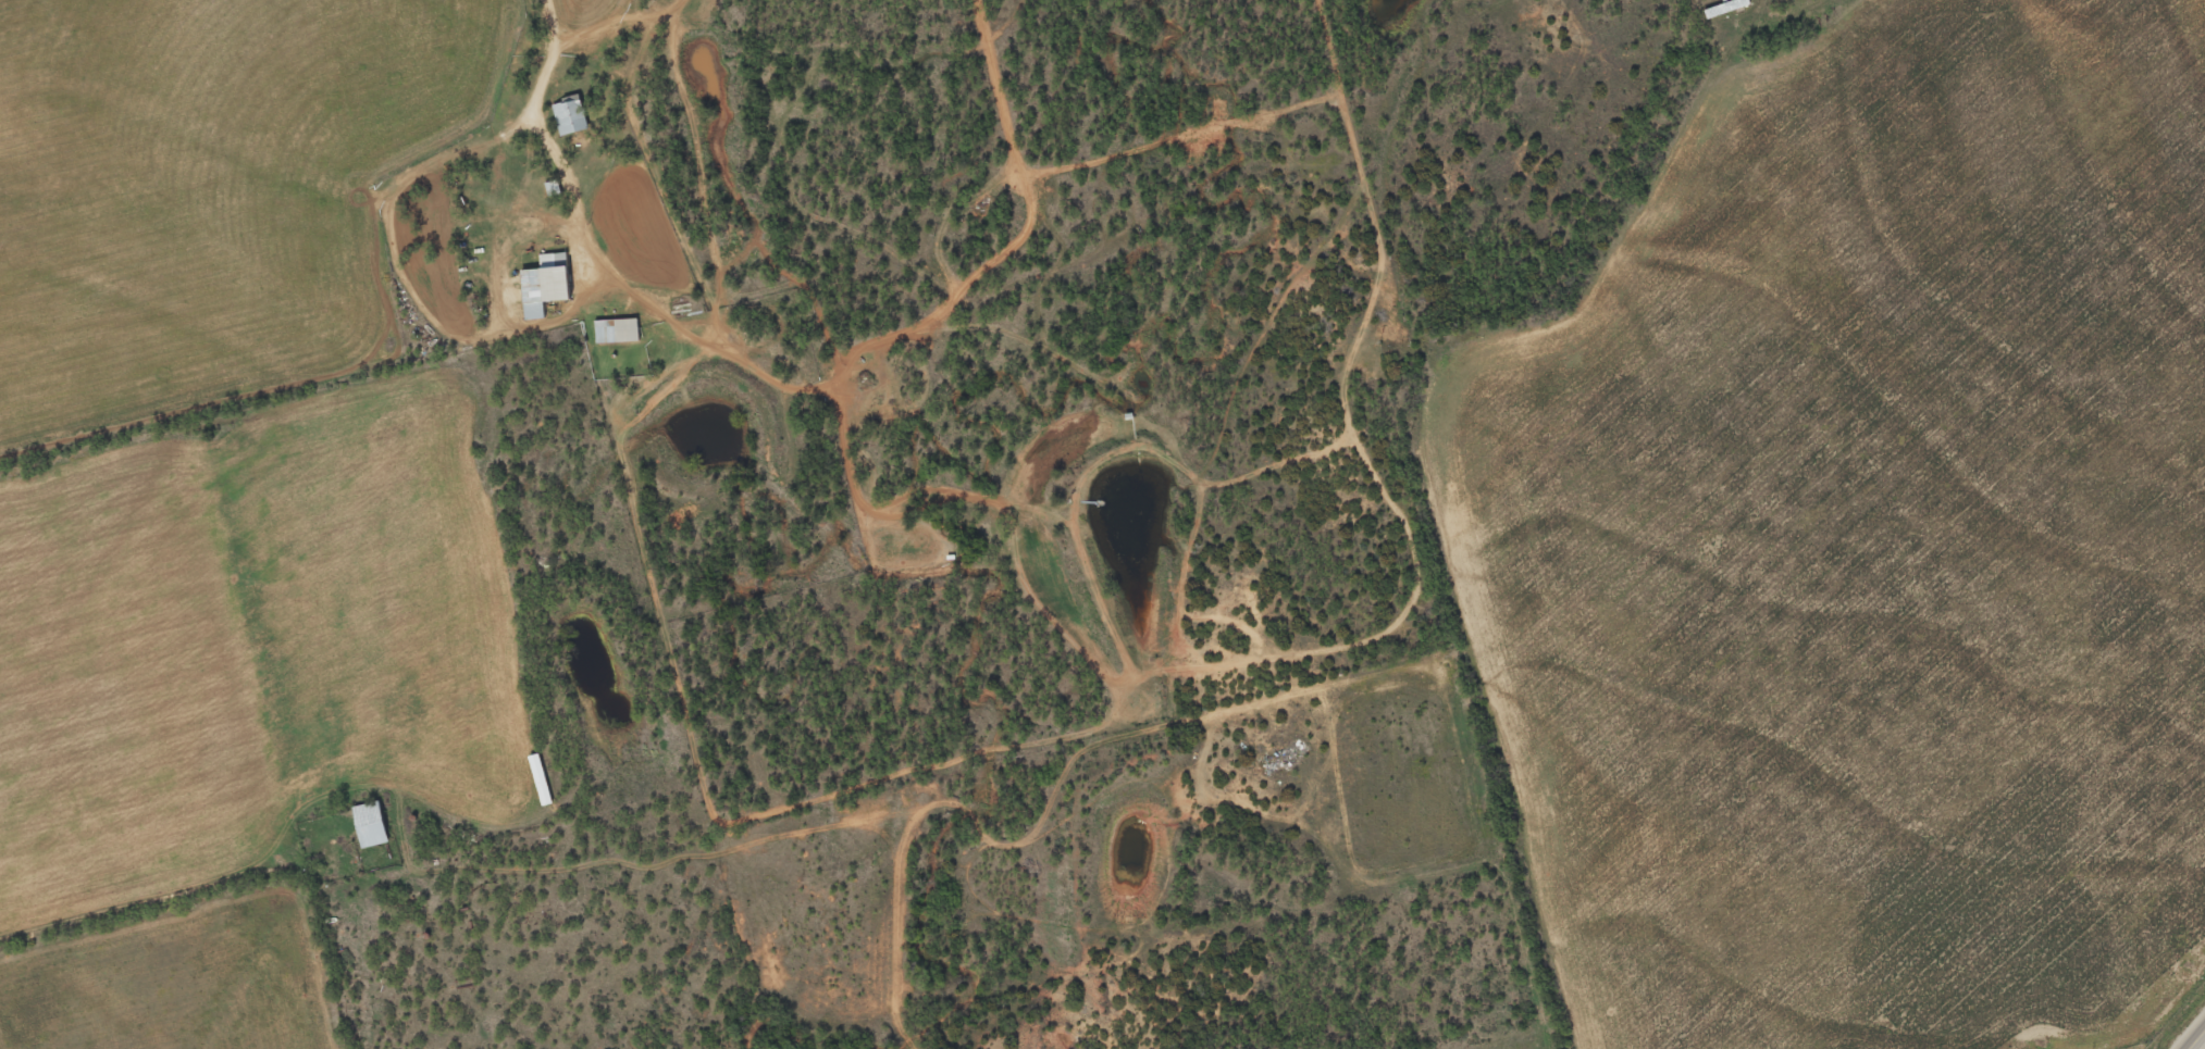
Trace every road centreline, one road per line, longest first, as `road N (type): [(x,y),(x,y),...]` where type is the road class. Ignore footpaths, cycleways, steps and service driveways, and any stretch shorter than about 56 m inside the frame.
road 1 (residential): [(0,935),(283,862)]

